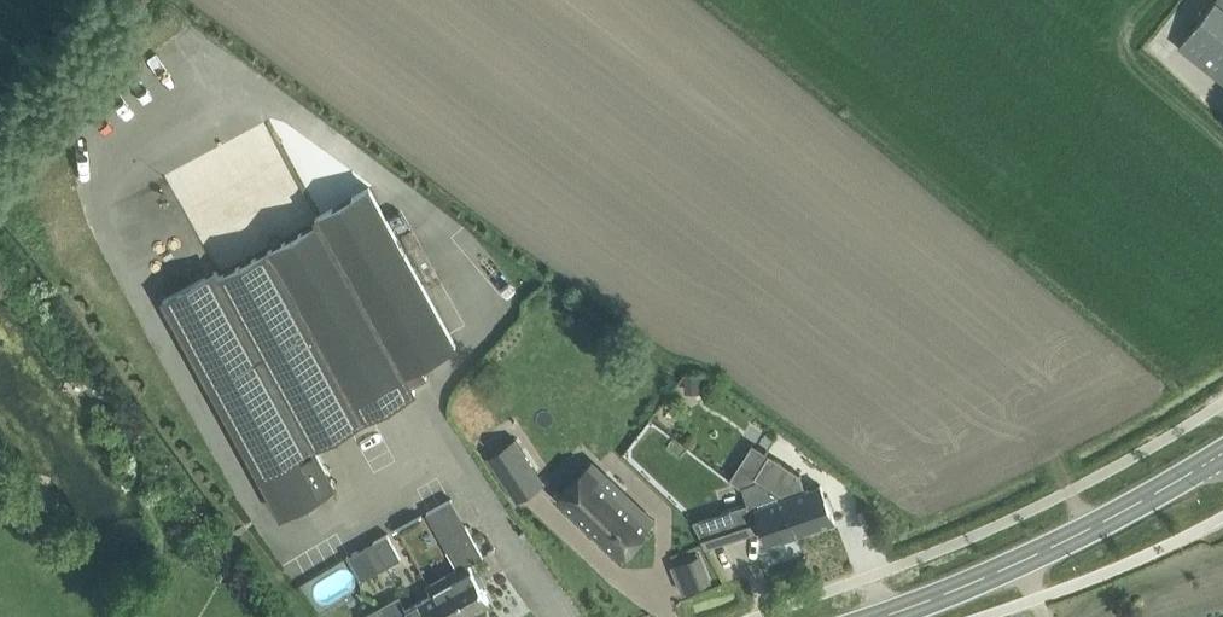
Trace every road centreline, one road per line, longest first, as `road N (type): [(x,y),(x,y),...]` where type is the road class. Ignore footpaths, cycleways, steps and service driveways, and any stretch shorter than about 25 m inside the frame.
road 1 (secondary): [(872,616),(1046,548),(1222,459)]

